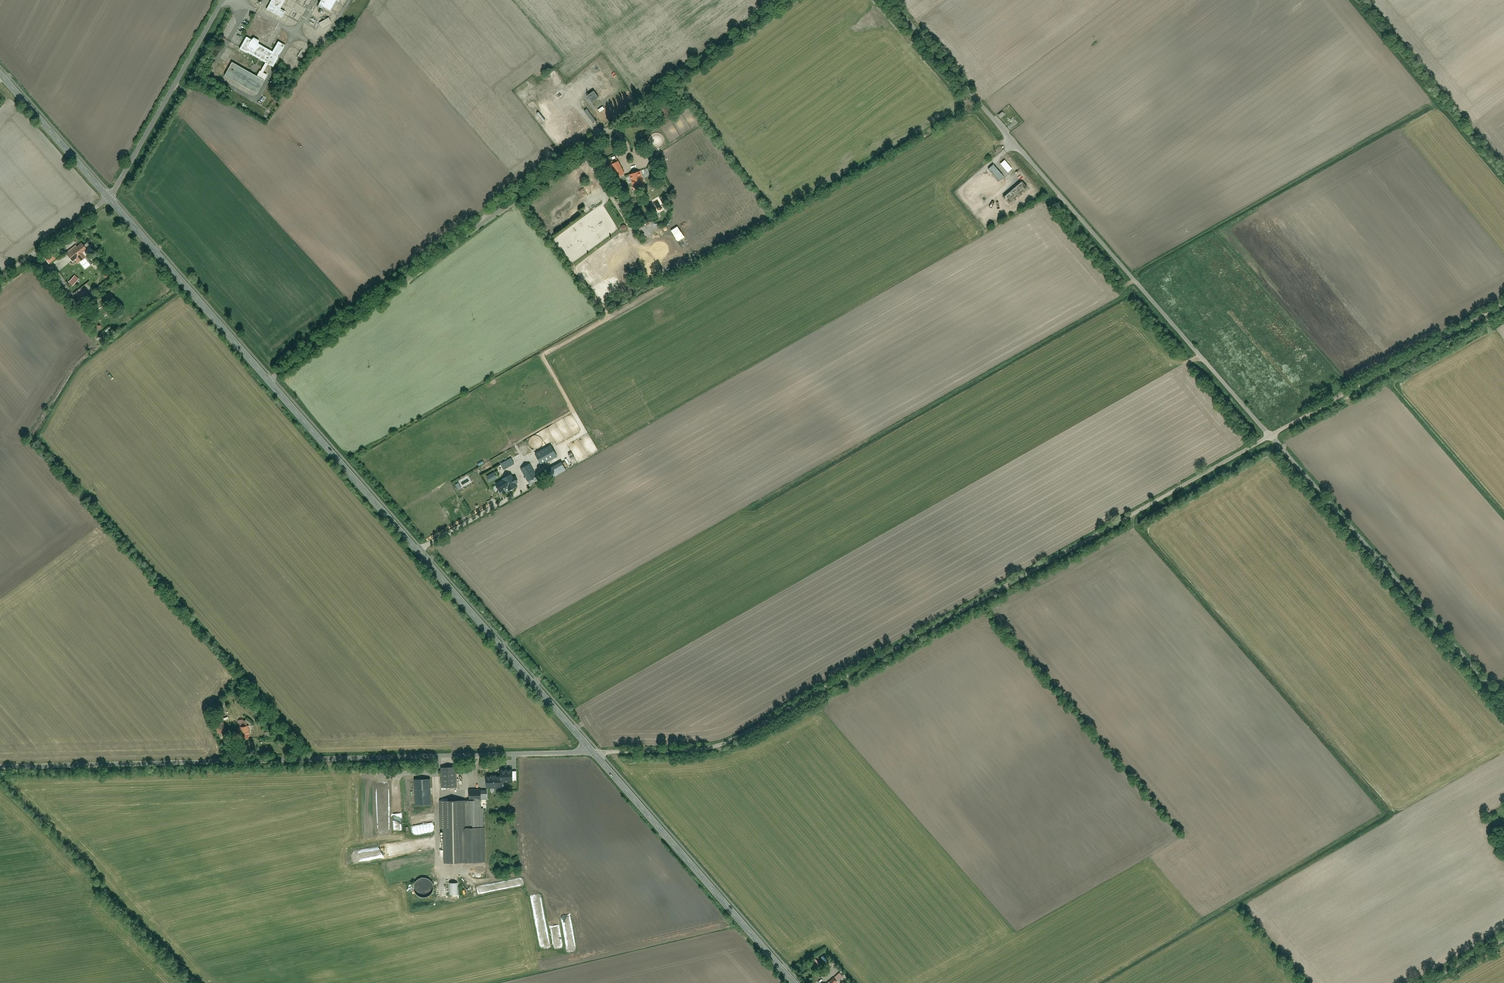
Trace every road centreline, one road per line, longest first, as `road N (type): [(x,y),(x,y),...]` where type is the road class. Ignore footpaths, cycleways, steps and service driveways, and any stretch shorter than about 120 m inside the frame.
road 1 (unclassified): [(593,751),(728,744),(1269,439)]
road 2 (unclassified): [(270,381),(785,0)]
road 3 (unclassified): [(0,766),(593,751)]
road 4 (unclassified): [(889,0),(1269,439)]
road 5 (tertiary): [(270,381),(593,751)]
road 6 (unclassified): [(1269,439),(1503,705)]
road 7 (tertiary): [(593,751),(796,982)]
road 8 (unclassified): [(1269,439),(1503,306)]
road 9 (tertiary): [(109,197),(270,381)]
road 10 (unclassified): [(109,197),(222,0)]
road 11 (tertiary): [(0,71),(109,197)]
road 12 (unclassified): [(0,278),(109,197)]

